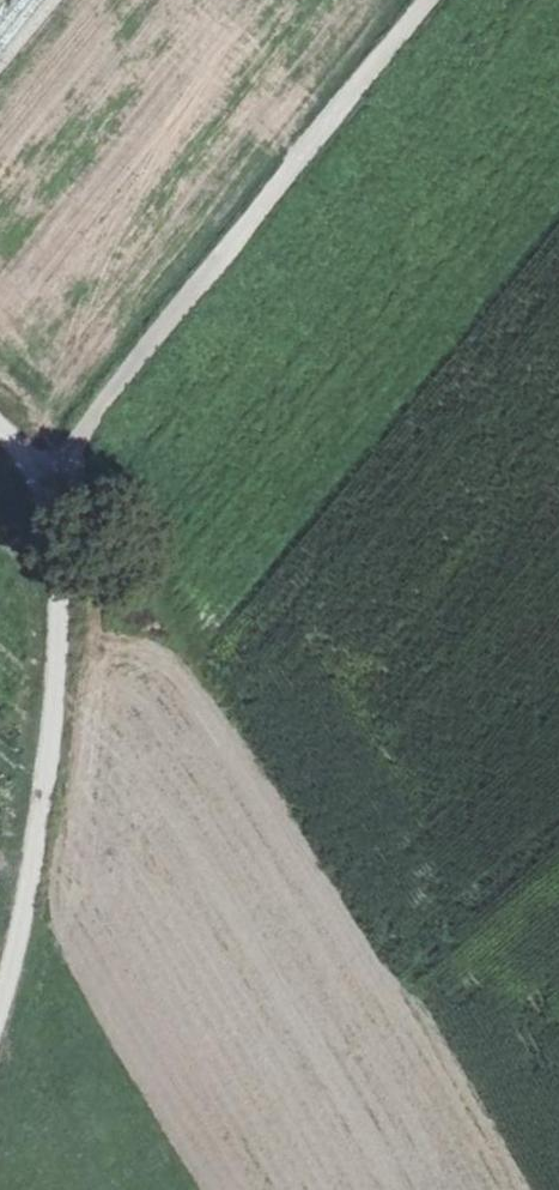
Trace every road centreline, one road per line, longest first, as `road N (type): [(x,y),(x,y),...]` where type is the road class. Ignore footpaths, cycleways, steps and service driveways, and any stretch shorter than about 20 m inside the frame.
road 1 (track): [(56,629),(107,619),(161,640),(204,699),(470,1189)]
road 2 (track): [(0,1012),(41,837),(64,520),(28,447),(0,415)]
road 3 (track): [(45,482),(427,0)]

